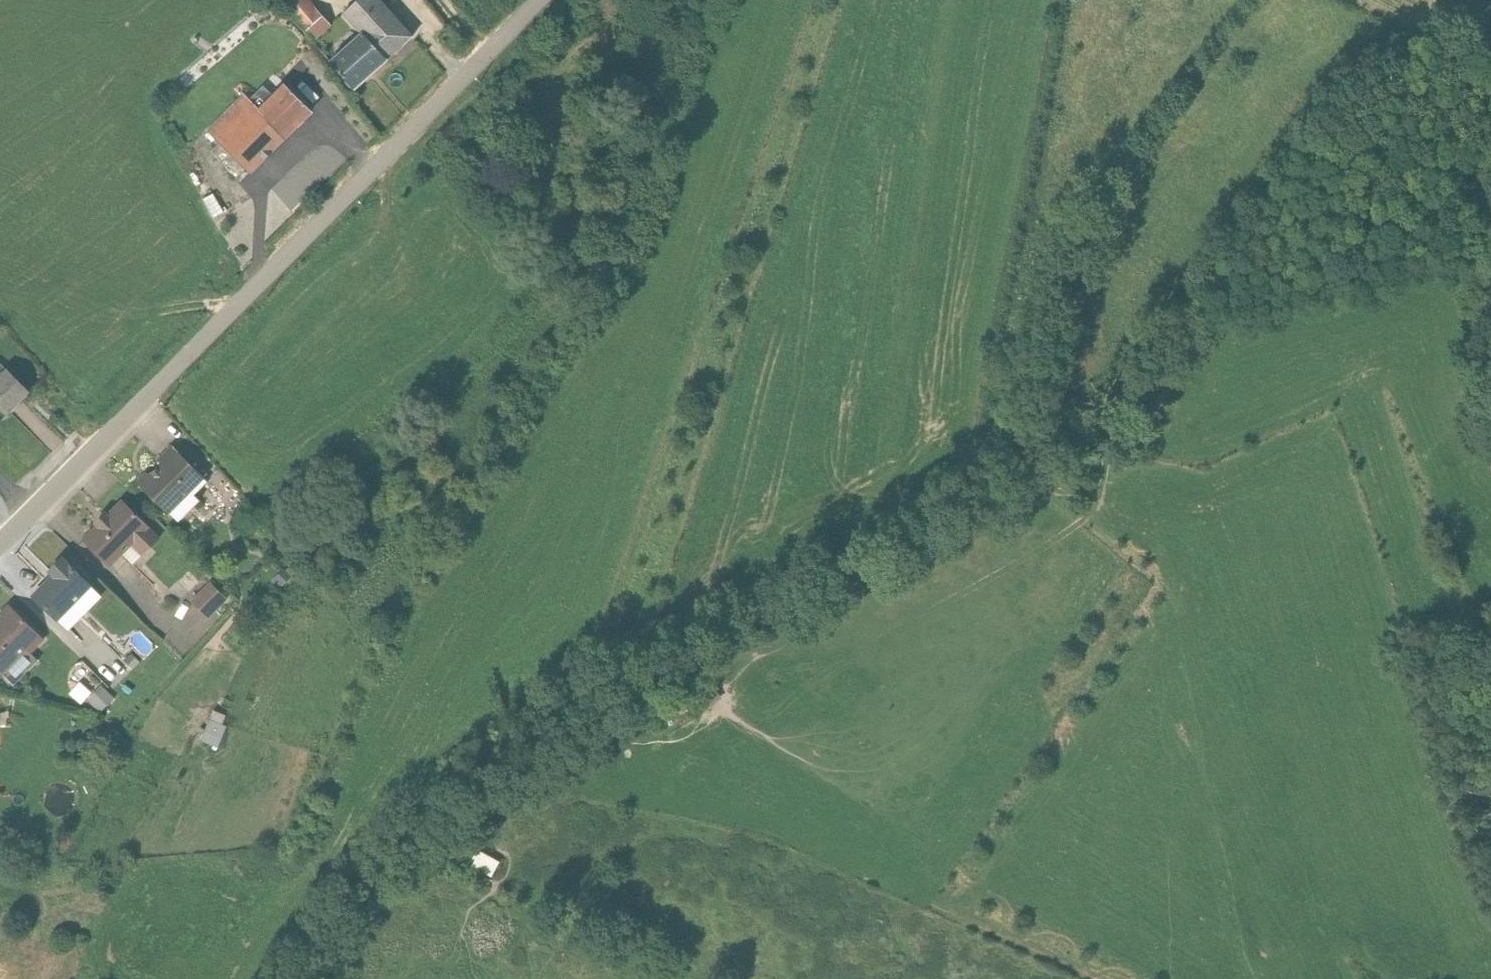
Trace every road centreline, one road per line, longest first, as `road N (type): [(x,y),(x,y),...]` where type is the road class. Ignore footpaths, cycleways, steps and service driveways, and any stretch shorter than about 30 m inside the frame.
road 1 (track): [(305,978),(373,877),(478,789),(1091,427),(1308,173),(1480,0)]
road 2 (residential): [(0,546),(542,0)]

